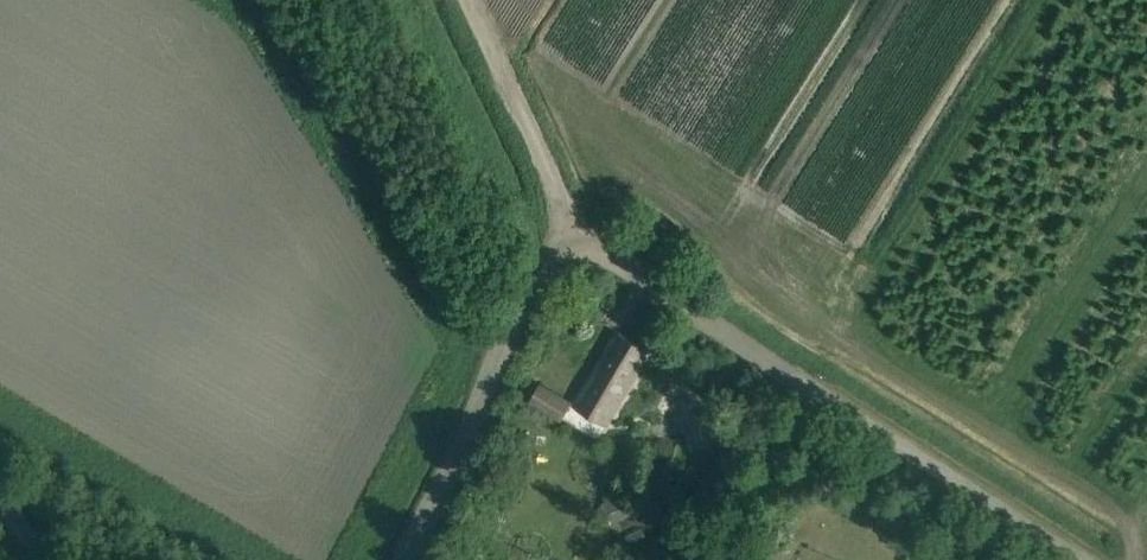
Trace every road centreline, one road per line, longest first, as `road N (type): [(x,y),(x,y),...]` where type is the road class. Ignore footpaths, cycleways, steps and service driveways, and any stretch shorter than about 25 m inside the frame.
road 1 (track): [(813,392),(601,252),(562,247),(538,274),(403,559)]
road 2 (track): [(1055,0),(863,311),(866,345),(881,363)]
road 3 (track): [(881,363),(1137,529),(1136,559)]
road 4 (unclassified): [(1076,559),(813,392)]
road 5 (track): [(562,247),(559,187),(471,0)]

